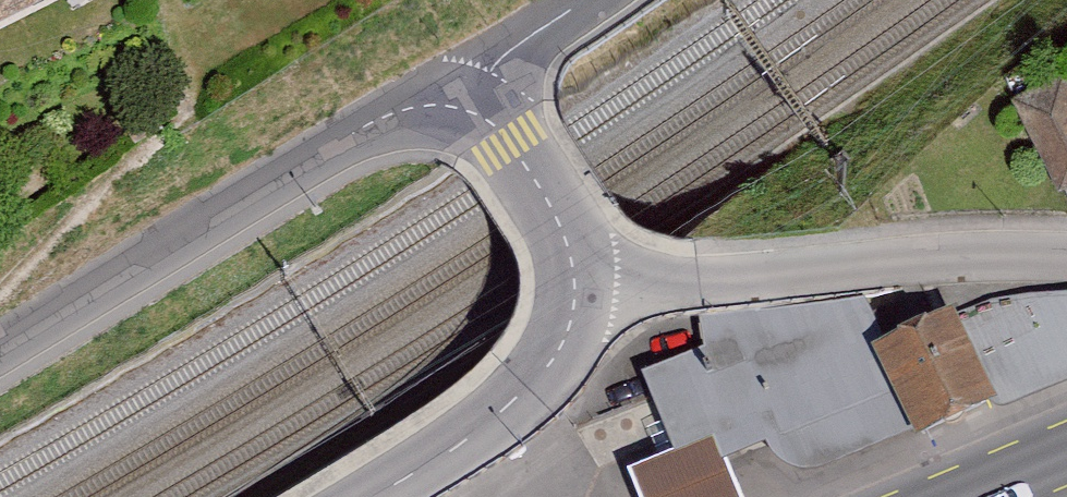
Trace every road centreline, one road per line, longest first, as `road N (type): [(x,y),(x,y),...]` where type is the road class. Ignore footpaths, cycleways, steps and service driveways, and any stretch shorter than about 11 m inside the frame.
road 1 (residential): [(454,107),(373,121),(0,347)]
road 2 (unclassified): [(1066,255),(579,295)]
road 3 (unclassified): [(364,496),(493,421),(526,391),(562,343),(579,295)]
road 4 (unclassified): [(579,295),(577,271),(504,140),(488,119),(454,107)]
road 5 (residential): [(582,0),(513,48),(454,107)]

